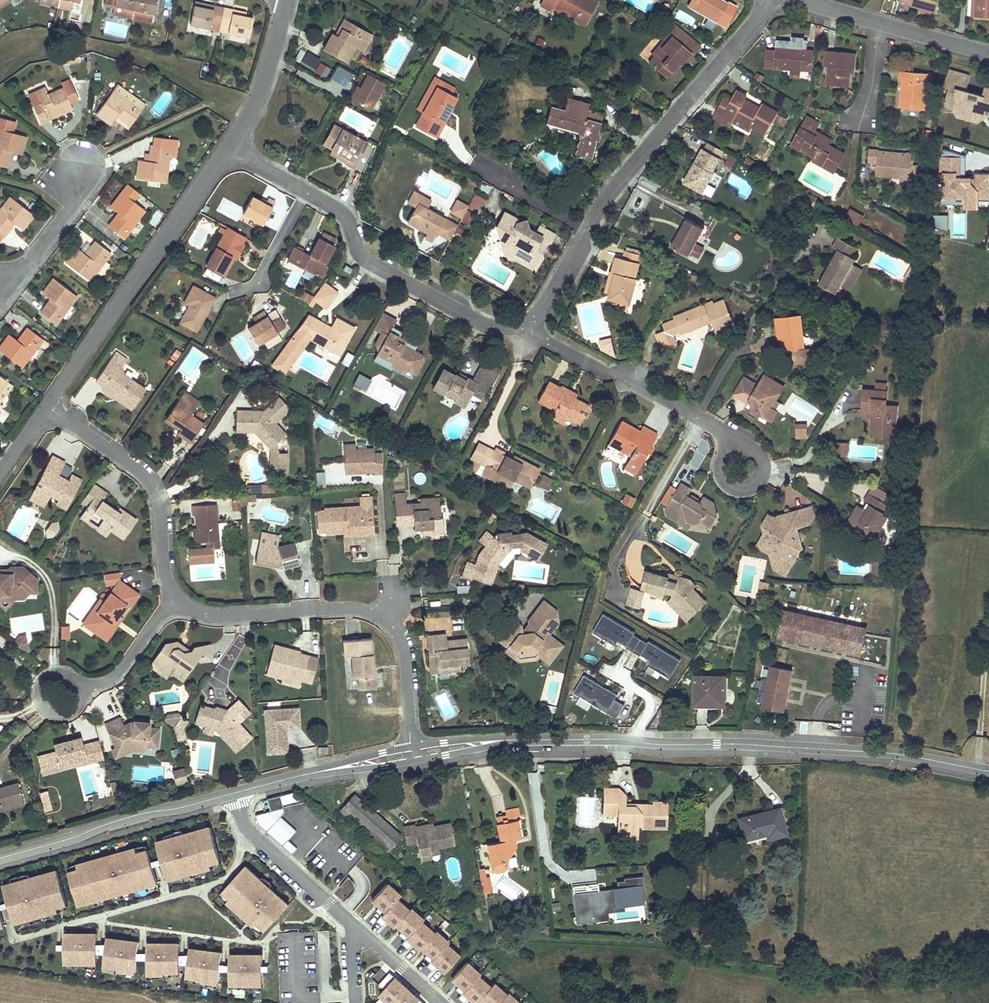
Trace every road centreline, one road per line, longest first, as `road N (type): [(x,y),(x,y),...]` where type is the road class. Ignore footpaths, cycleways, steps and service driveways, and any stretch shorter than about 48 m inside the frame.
road 1 (residential): [(988,772),(886,754),(660,739),(483,741),(412,755)]
road 2 (residential): [(516,327),(543,309),(613,190),(775,0)]
road 3 (residential): [(173,594),(212,616),(350,607),(386,619),(405,651),(412,755)]
road 4 (residential): [(228,149),(344,215),(367,261),(480,323),(516,327)]
road 5 (residential): [(47,407),(228,149)]
road 6 (residential): [(516,327),(698,416),(734,448)]
road 7 (residential): [(235,793),(0,858)]
road 8 (residential): [(47,407),(151,481),(173,594)]
road 9 (residential): [(412,755),(235,793)]
road 10 (residential): [(235,793),(250,833),(352,924)]
road 11 (residential): [(228,149),(251,113),(285,0)]
road 12 (residential): [(8,286),(73,203),(78,168)]
road 13 (residential): [(173,594),(117,674),(77,686)]
road 14 (residential): [(734,448),(751,449),(762,462),(753,484),(737,487),(723,477),(727,453)]

